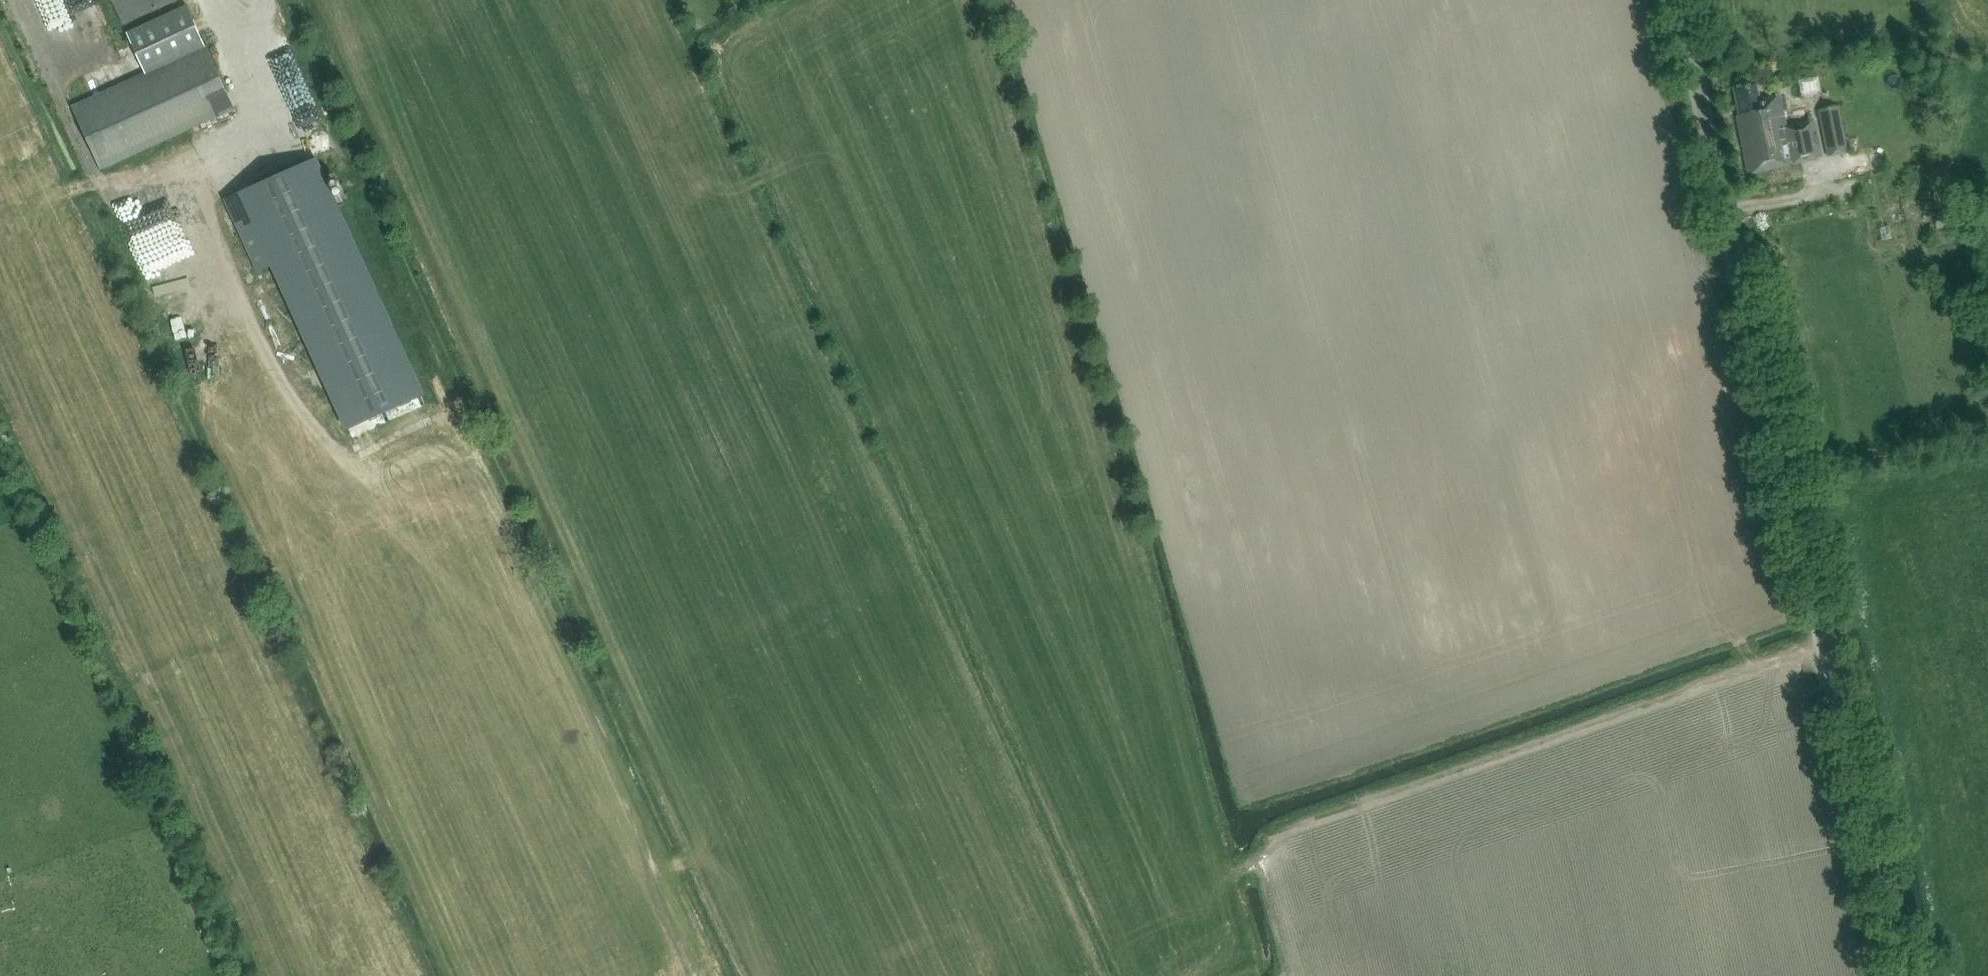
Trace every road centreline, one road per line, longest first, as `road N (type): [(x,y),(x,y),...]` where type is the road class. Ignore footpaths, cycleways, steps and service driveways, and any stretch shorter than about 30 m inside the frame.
road 1 (unclassified): [(1929,975),(1854,649),(1679,0)]

